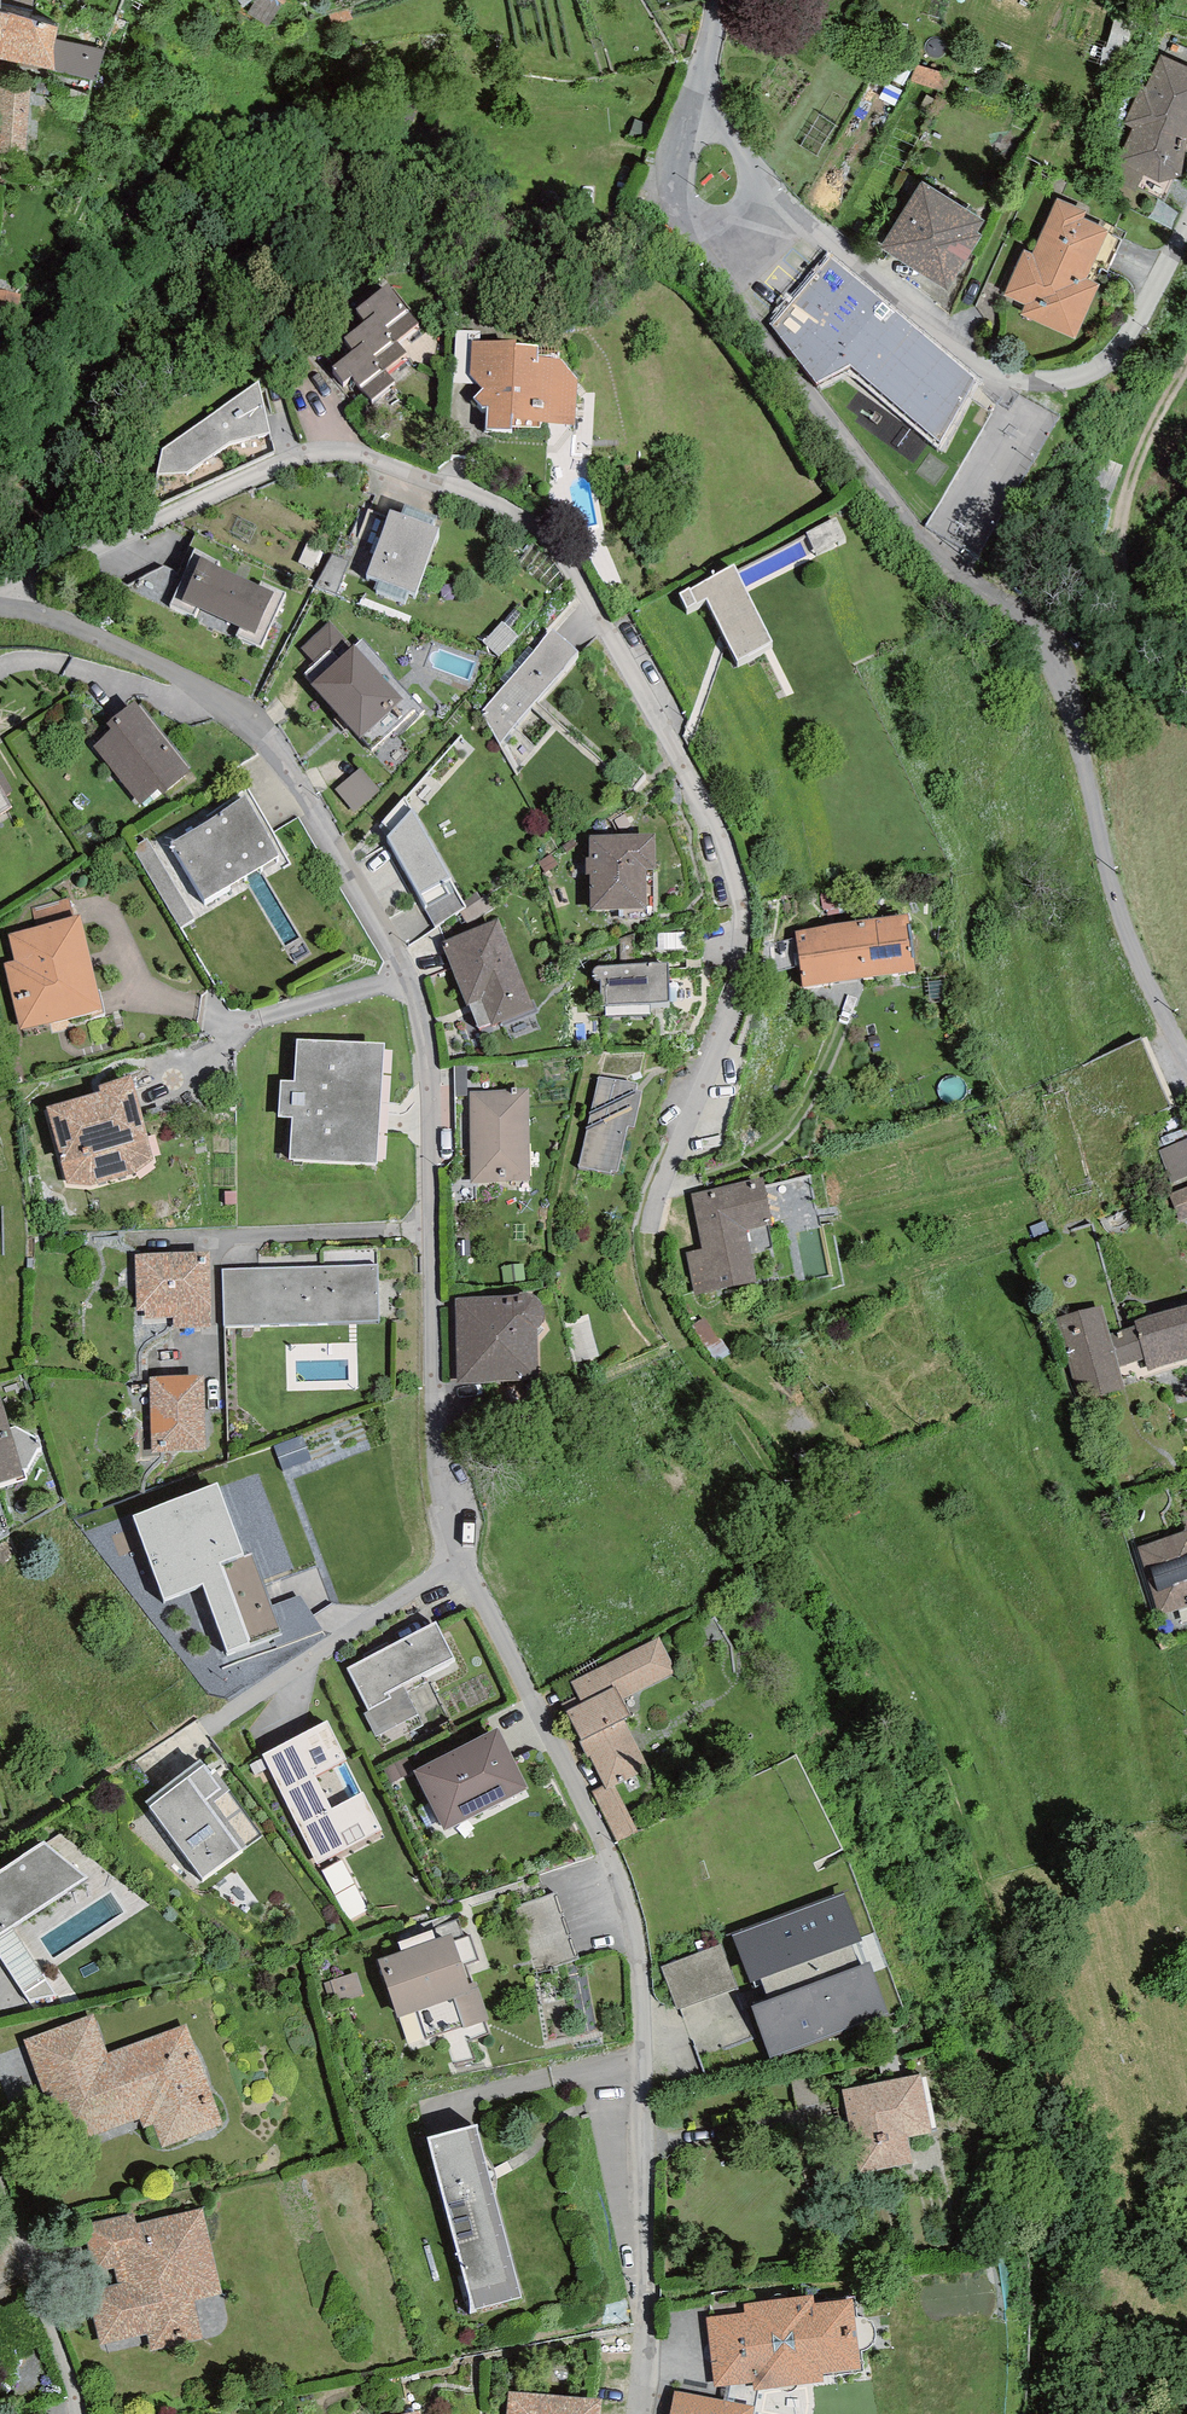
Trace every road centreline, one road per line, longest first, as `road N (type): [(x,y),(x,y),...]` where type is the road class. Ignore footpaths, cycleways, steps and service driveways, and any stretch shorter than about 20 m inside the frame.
road 1 (residential): [(637,2413),(646,2324),(643,1991),(630,1907),(464,1564),(442,1487),(432,1082),(407,977)]
road 2 (residential): [(0,598),(284,458),(330,448),(370,450),(485,485),(537,514),(571,550),(689,757),(733,859),(742,924),(737,995),(656,1213)]
road 3 (residential): [(706,69),(725,127),(792,216),(997,371),(1072,381),(1099,368),(1126,338),(1186,226)]
road 4 (residential): [(407,977),(265,738),(194,682),(52,616),(0,605)]
road 5 (residential): [(0,2171),(82,2413)]
road 6 (residential): [(407,977),(225,1028)]

